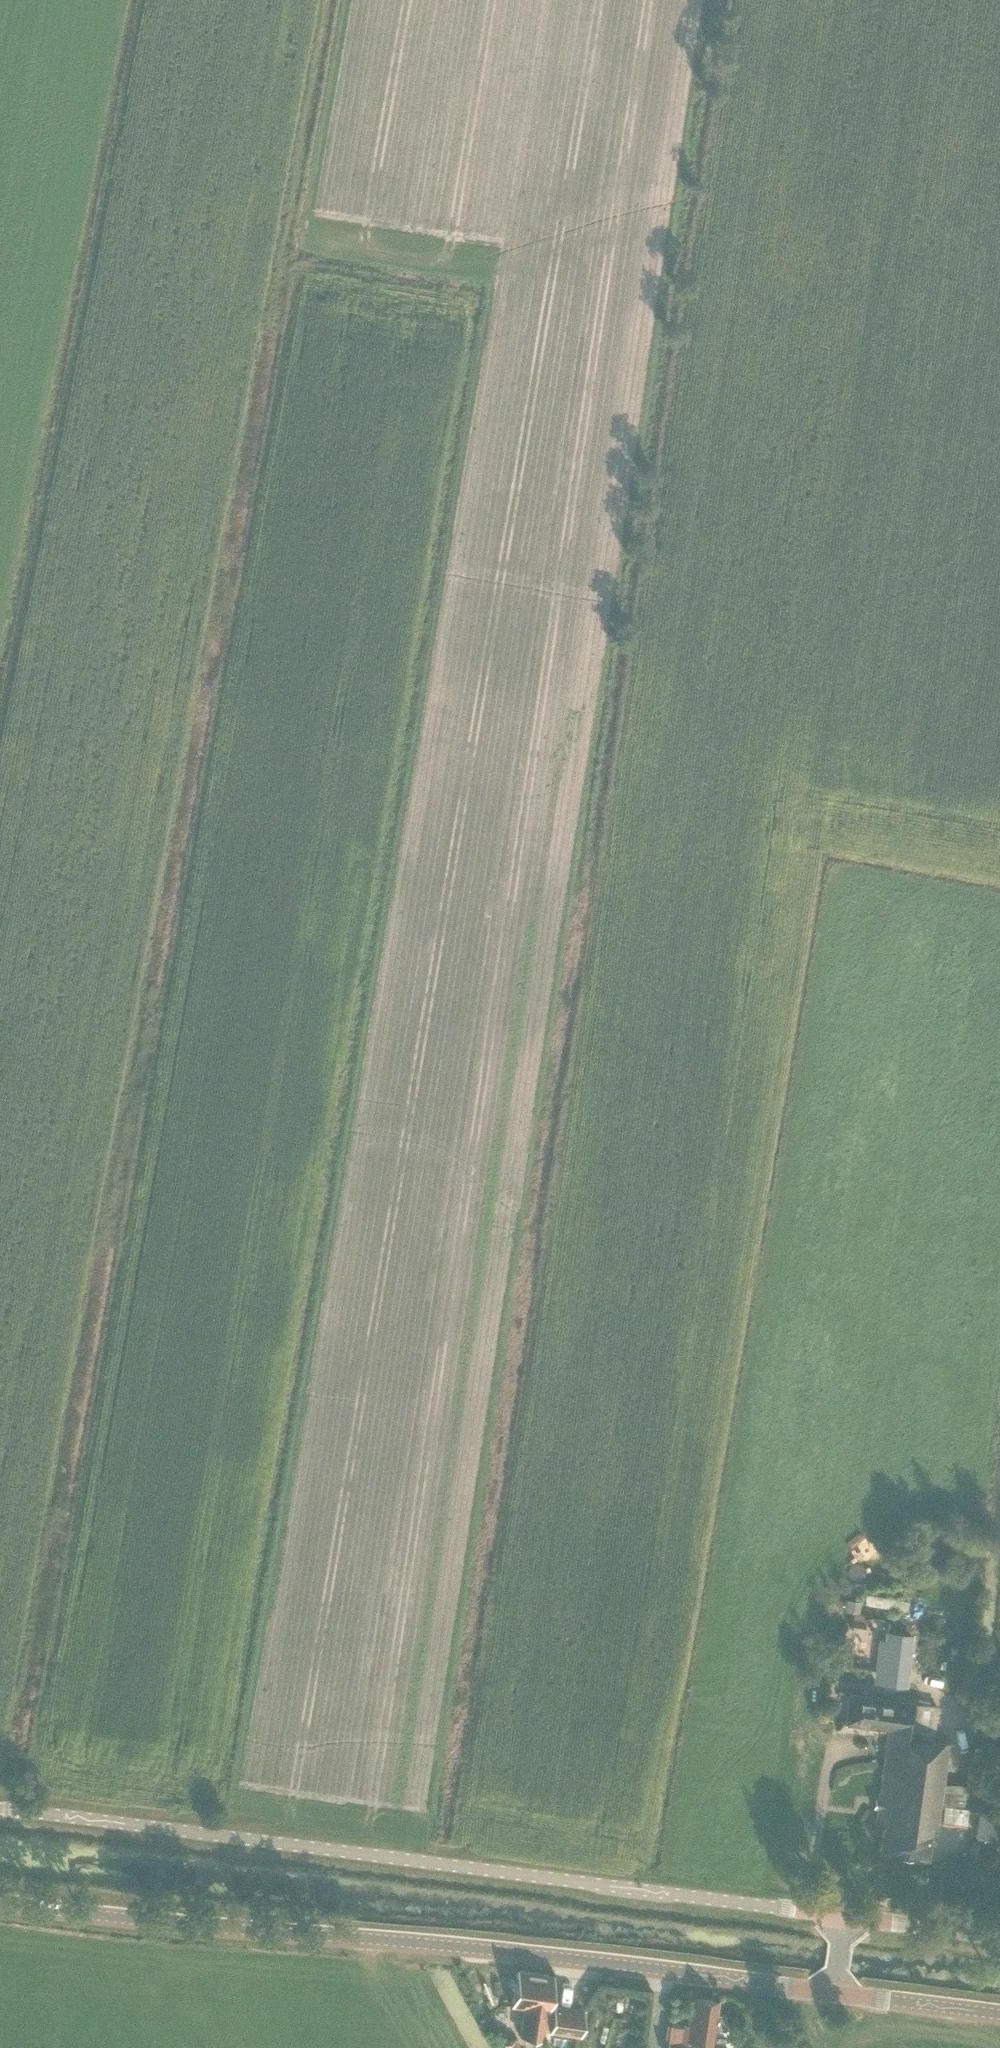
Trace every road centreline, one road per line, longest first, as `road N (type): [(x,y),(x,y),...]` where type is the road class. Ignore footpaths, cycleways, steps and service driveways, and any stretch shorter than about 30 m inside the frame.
road 1 (unclassified): [(844,1917),(0,1808)]
road 2 (tertiary): [(834,1993),(0,1903)]
road 3 (tertiary): [(999,2015),(834,1993)]
road 4 (unclassified): [(999,1938),(844,1917)]

